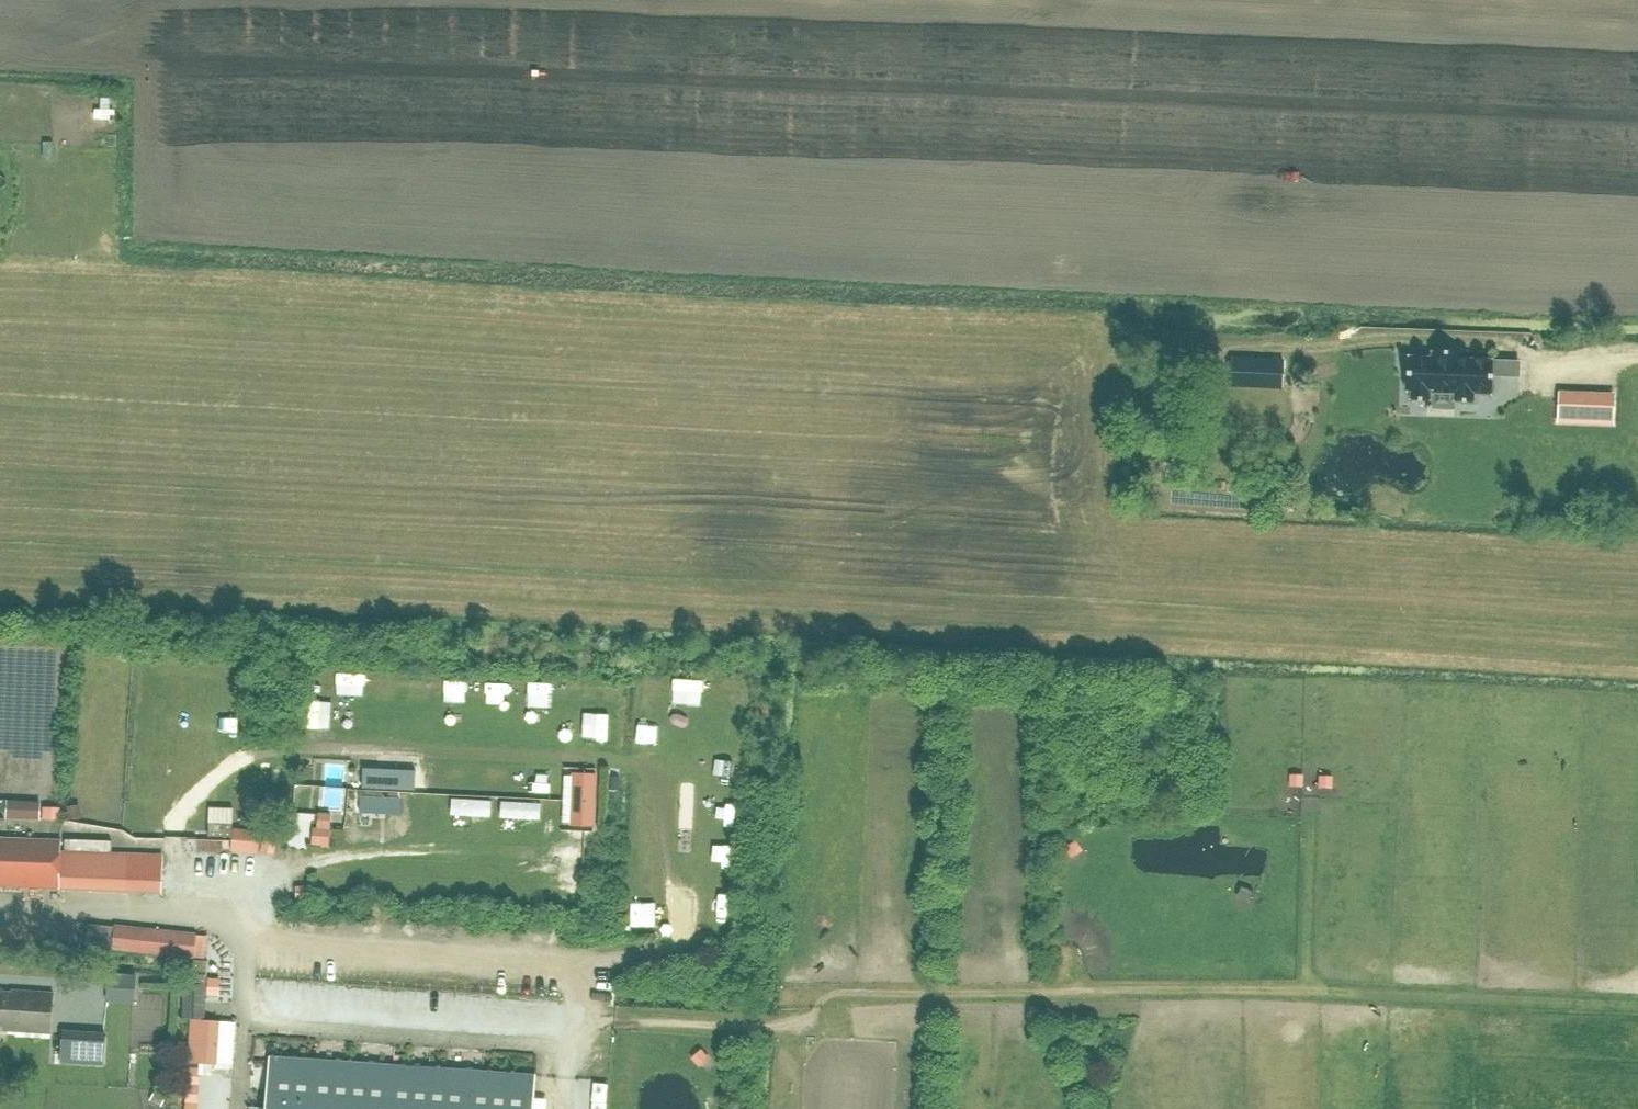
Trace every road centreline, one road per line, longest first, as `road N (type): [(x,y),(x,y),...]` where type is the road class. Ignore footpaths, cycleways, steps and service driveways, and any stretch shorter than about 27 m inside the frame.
road 1 (track): [(1637,1008),(1310,994),(815,995),(761,1027),(668,1023)]
road 2 (track): [(1306,994),(1308,815)]

